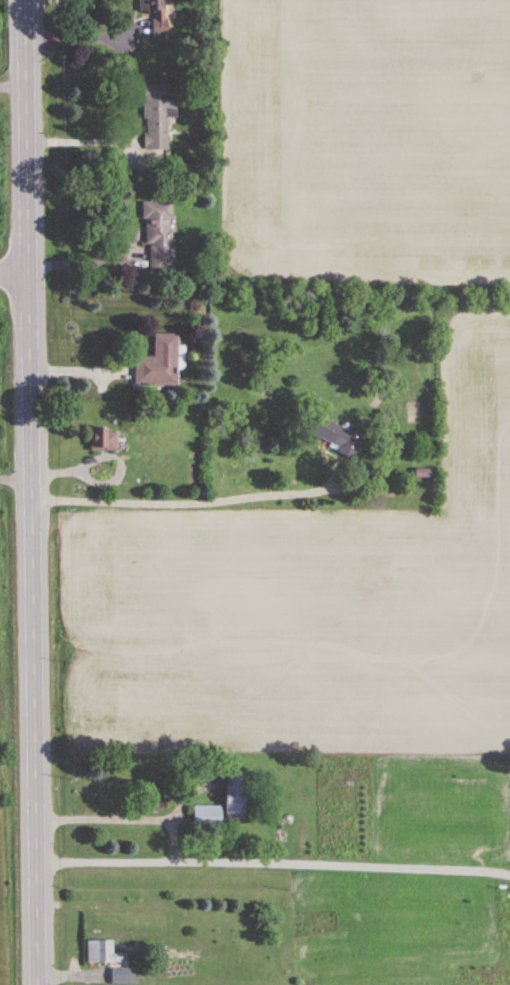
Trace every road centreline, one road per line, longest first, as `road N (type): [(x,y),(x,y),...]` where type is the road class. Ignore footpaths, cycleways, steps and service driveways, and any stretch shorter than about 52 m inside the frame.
road 1 (secondary): [(39,984),(27,0)]

